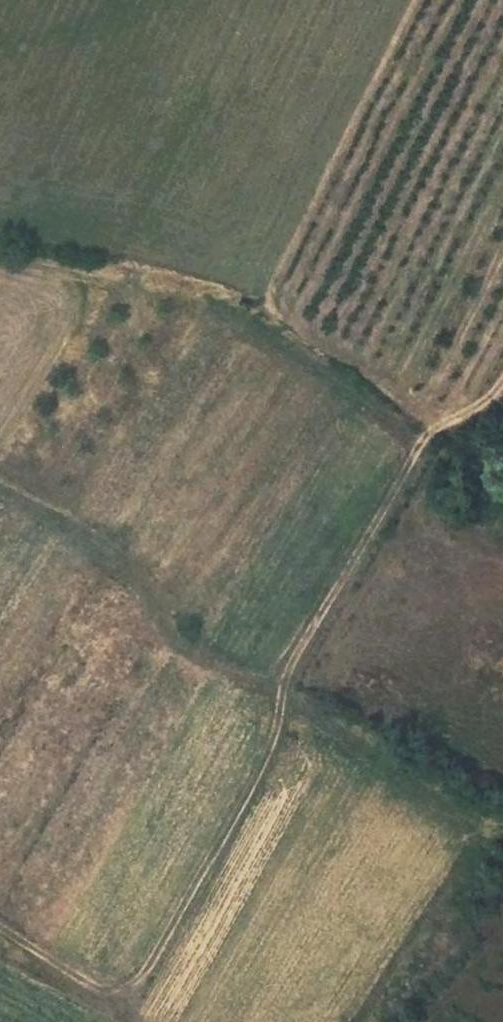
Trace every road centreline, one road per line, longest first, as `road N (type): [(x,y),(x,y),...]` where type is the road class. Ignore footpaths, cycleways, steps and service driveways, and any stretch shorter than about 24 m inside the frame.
road 1 (track): [(0,930),(99,988),(143,981),(263,768),(297,659),(423,446),(502,393)]

